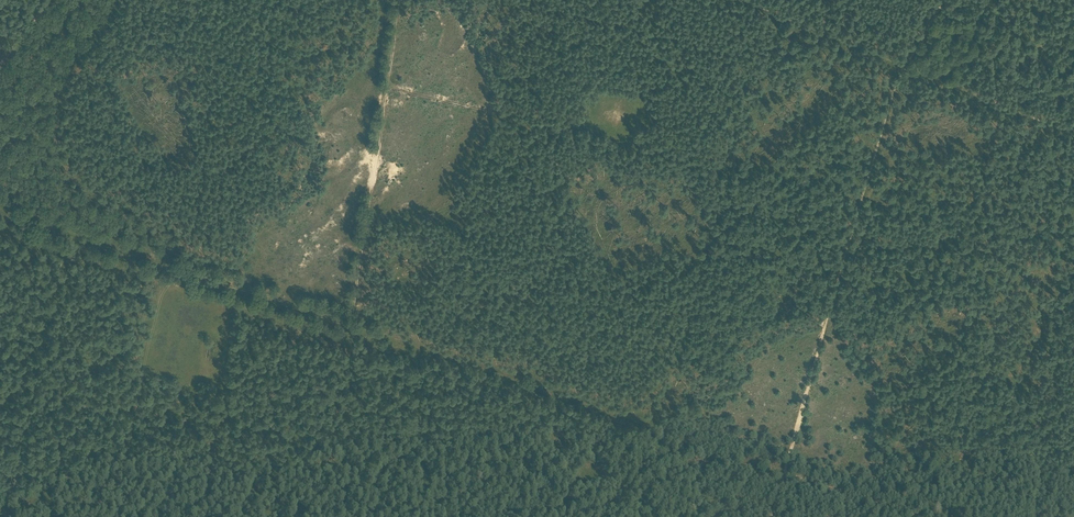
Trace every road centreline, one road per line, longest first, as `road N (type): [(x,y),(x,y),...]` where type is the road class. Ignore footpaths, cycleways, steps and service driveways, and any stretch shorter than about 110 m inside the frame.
road 1 (track): [(946,0),(889,104),(782,474)]
road 2 (track): [(349,321),(782,474)]
road 3 (track): [(0,210),(349,321)]
road 4 (track): [(1073,135),(738,0)]
road 5 (track): [(349,321),(401,0)]
road 6 (track): [(782,474),(915,516)]

